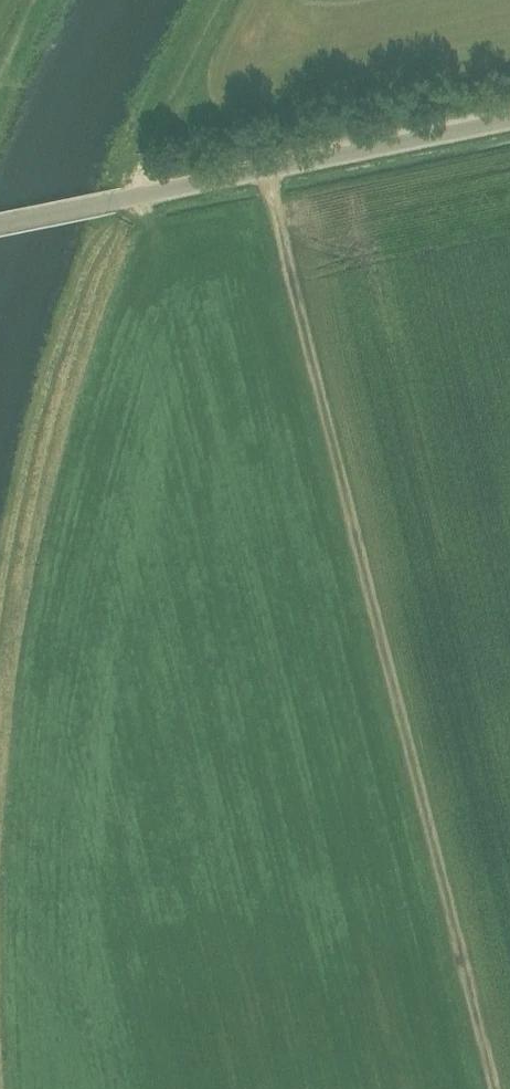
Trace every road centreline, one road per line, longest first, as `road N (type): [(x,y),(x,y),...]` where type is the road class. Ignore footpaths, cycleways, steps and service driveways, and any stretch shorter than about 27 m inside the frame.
road 1 (unclassified): [(0,217),(509,111)]

